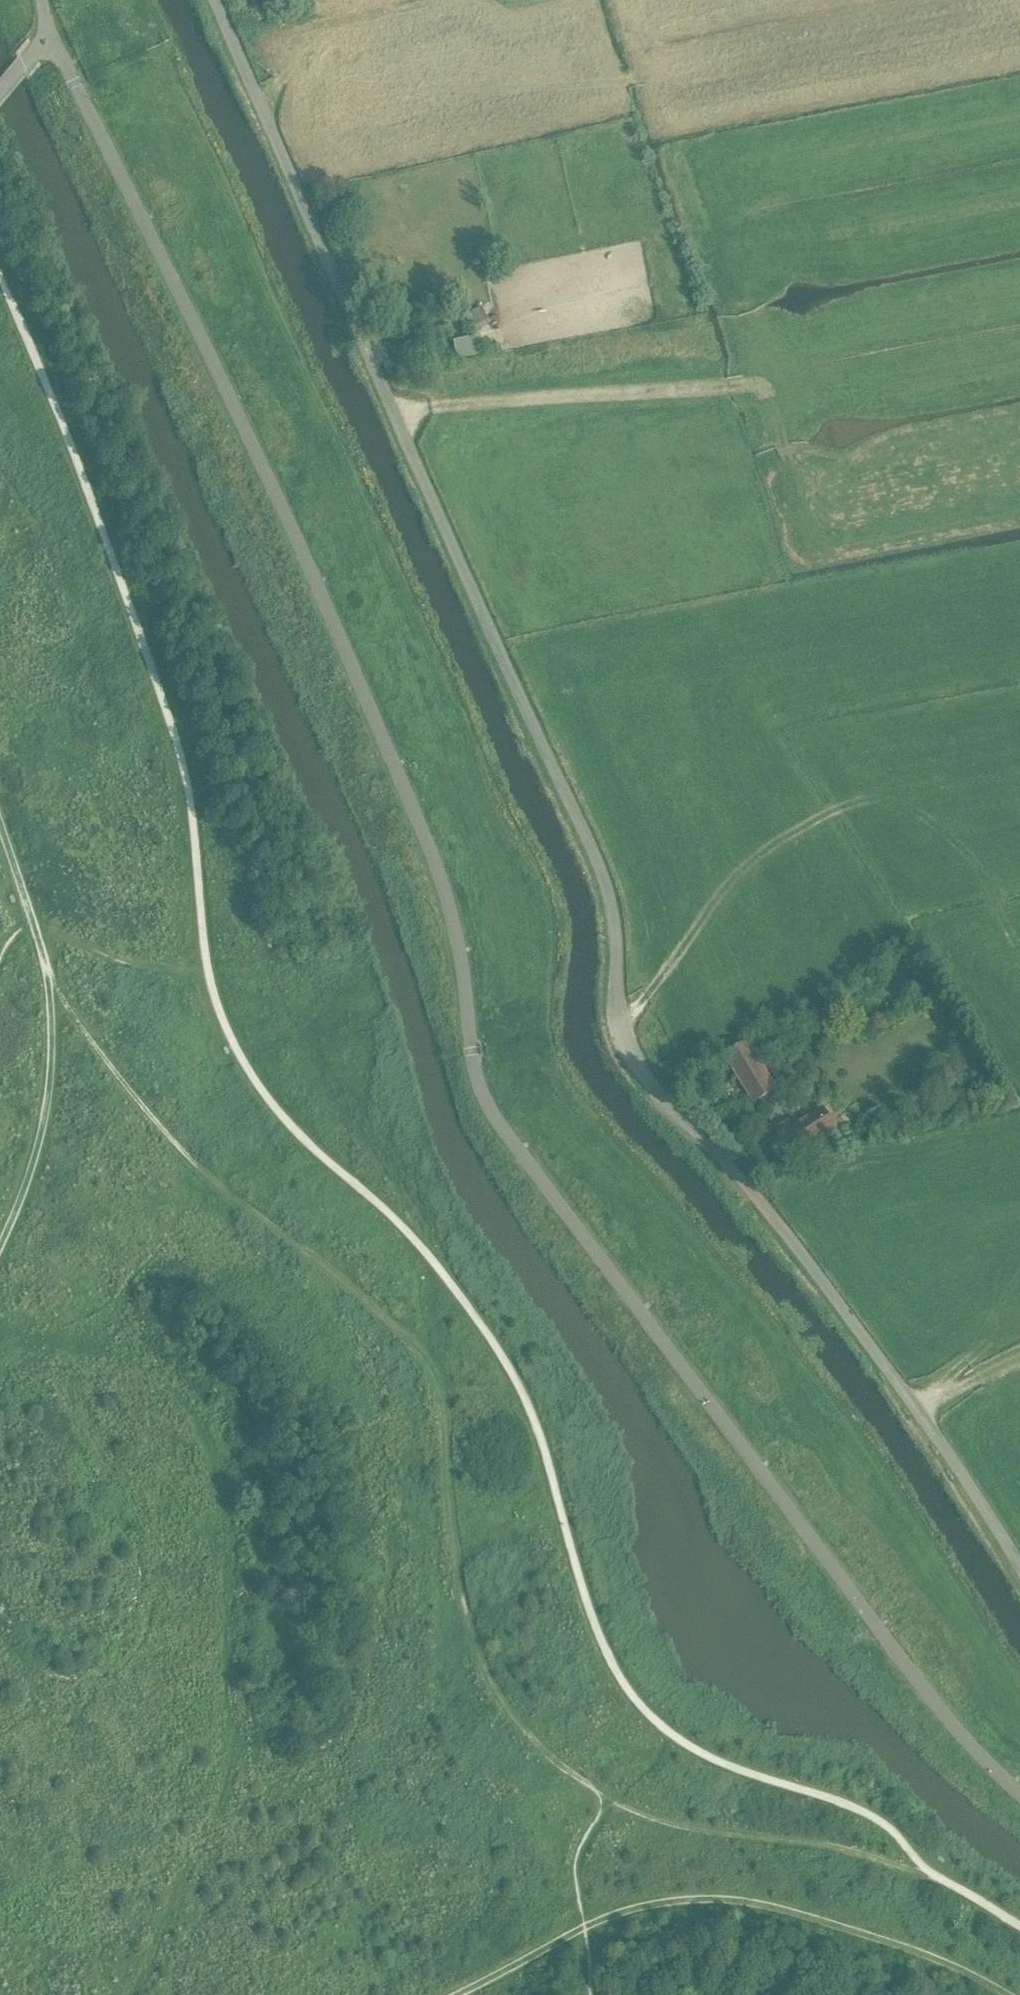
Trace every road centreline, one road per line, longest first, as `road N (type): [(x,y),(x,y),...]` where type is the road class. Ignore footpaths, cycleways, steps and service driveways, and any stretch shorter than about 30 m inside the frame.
road 1 (residential): [(1019,1566),(759,1205),(663,1104),(619,1026),(600,883),(215,0)]
road 2 (track): [(928,1879),(851,1852),(649,1817),(536,1747),(494,1689),(457,1580),(432,1373),(326,1269),(224,1192),(125,1087),(49,973),(0,820)]
road 3 (track): [(49,973),(47,1109),(0,1247)]

